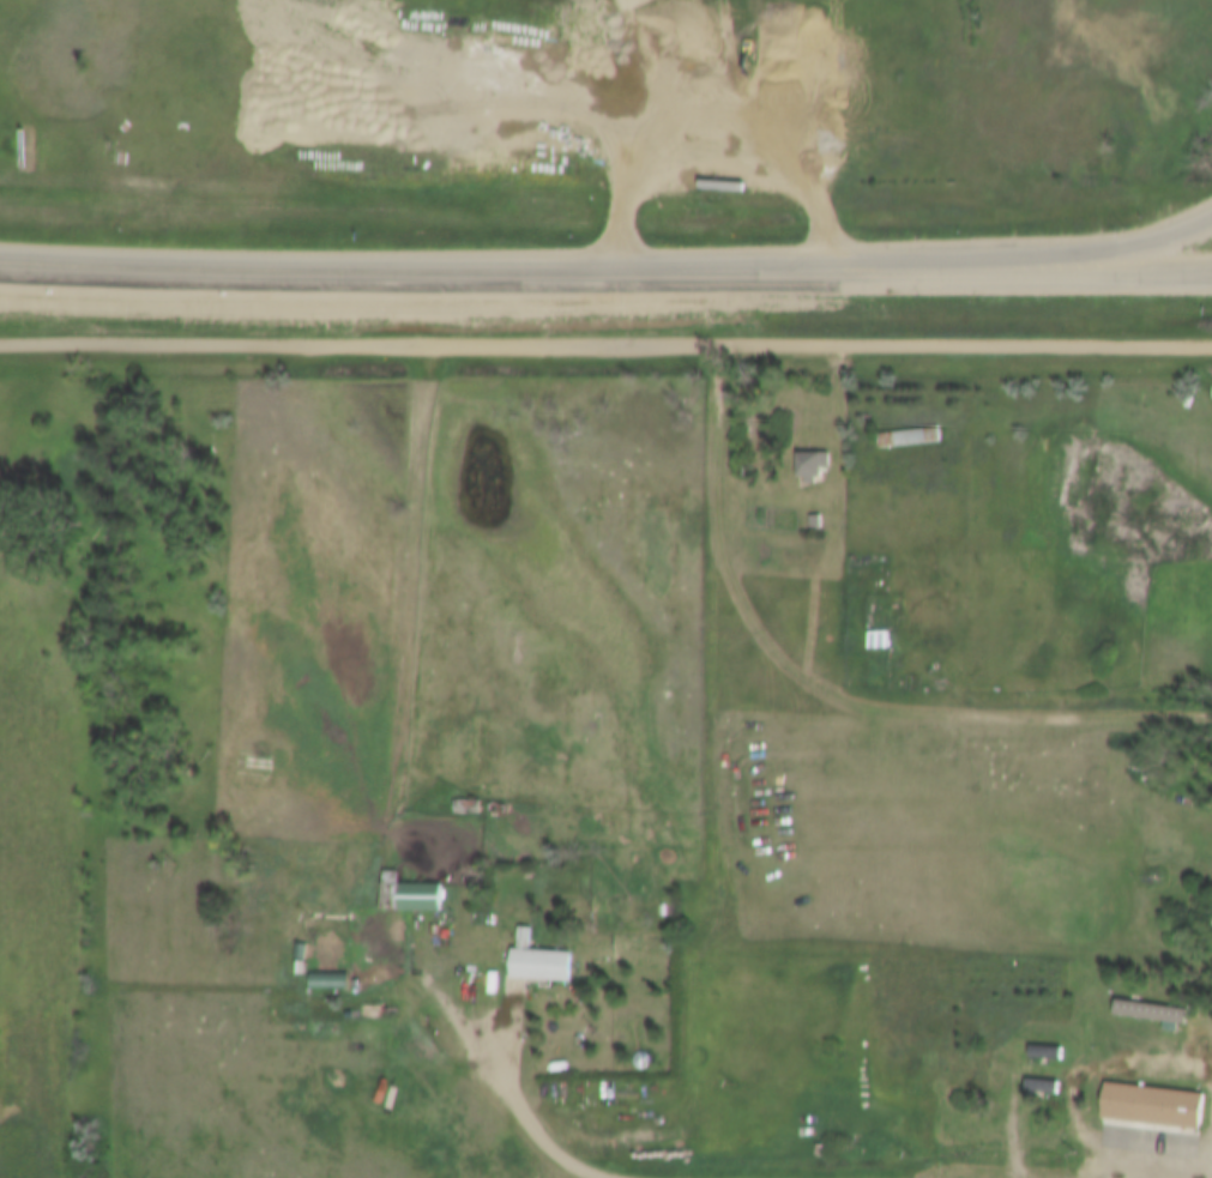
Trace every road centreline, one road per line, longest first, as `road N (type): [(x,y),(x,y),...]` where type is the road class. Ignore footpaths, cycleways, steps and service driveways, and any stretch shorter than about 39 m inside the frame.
road 1 (residential): [(1211,345),(0,339)]
road 2 (trunk): [(0,261),(818,270)]
road 3 (track): [(1211,721),(887,718),(837,713),(801,696),(766,660),(711,521),(710,345)]
road 4 (trunk): [(1211,221),(1099,247),(876,259),(818,270)]
road 5 (trunk): [(818,270),(1211,275)]

